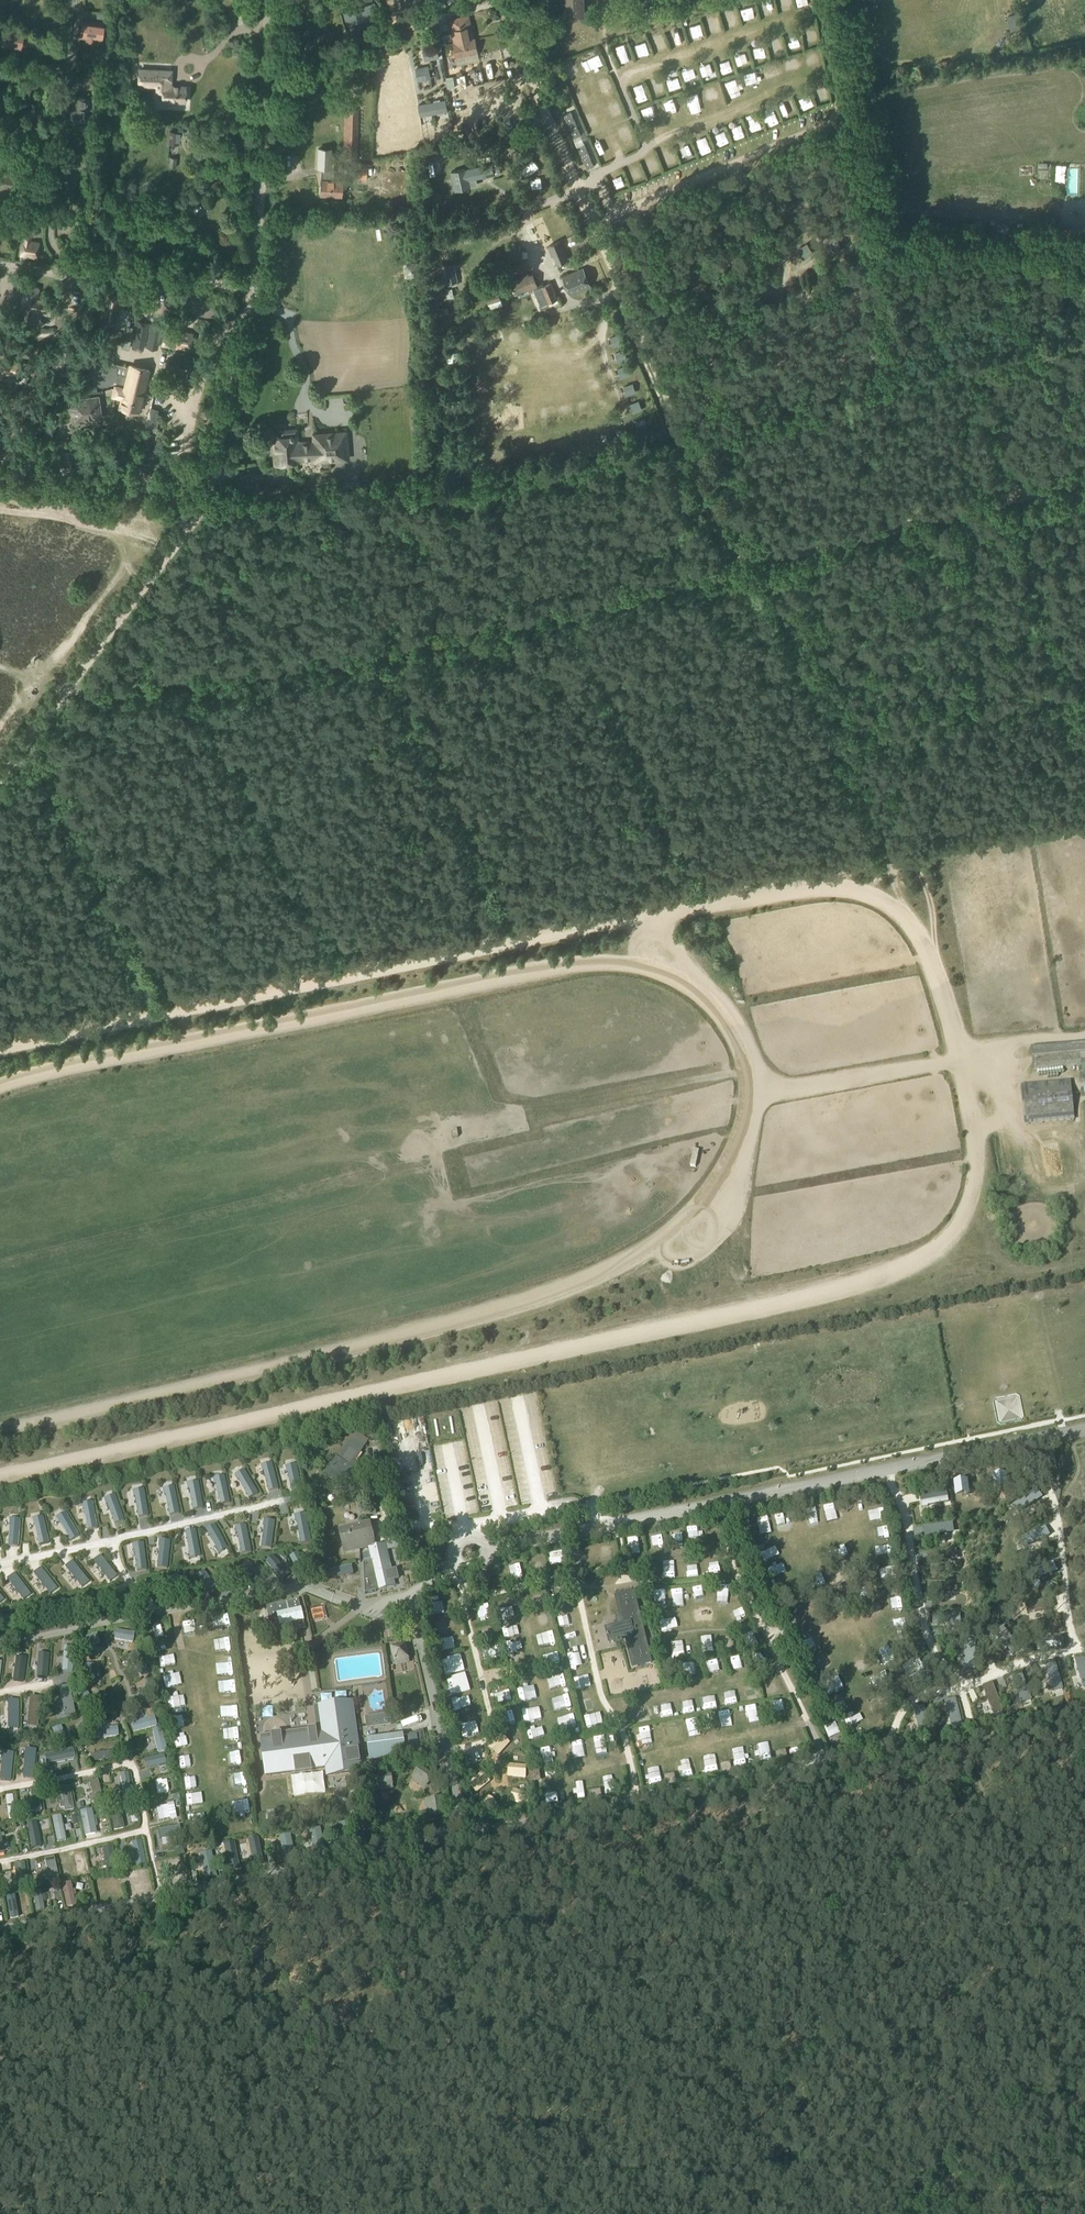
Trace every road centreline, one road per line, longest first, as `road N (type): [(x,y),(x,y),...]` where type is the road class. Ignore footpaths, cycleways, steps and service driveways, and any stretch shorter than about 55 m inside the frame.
road 1 (track): [(741,558),(701,486),(501,0)]
road 2 (residential): [(207,501),(257,268),(268,0)]
road 3 (track): [(1084,477),(741,558)]
road 4 (track): [(0,780),(203,507)]
road 5 (track): [(576,1585),(605,1703),(619,1720),(645,1797)]
road 6 (track): [(736,1579),(829,1760)]
road 7 (track): [(463,1597),(493,1725),(478,1746),(445,1753)]
road 8 (track): [(617,78),(793,21)]
road 9 (track): [(605,1703),(785,1671)]
road 10 (track): [(647,144),(808,81)]
road 11 (track): [(0,511),(94,522),(167,544)]
road 12 (track): [(0,1861),(144,1831)]
road 13 (track): [(130,1761),(157,1893)]
road 14 (track): [(0,1786),(130,1761)]
road 15 (track): [(737,163),(781,245),(782,282)]
road 16 (track): [(1084,1036),(956,1058)]
road 17 (track): [(960,1685),(1084,1649)]
road 18 (track): [(604,36),(722,0)]
road 19 (track): [(837,120),(816,0)]

